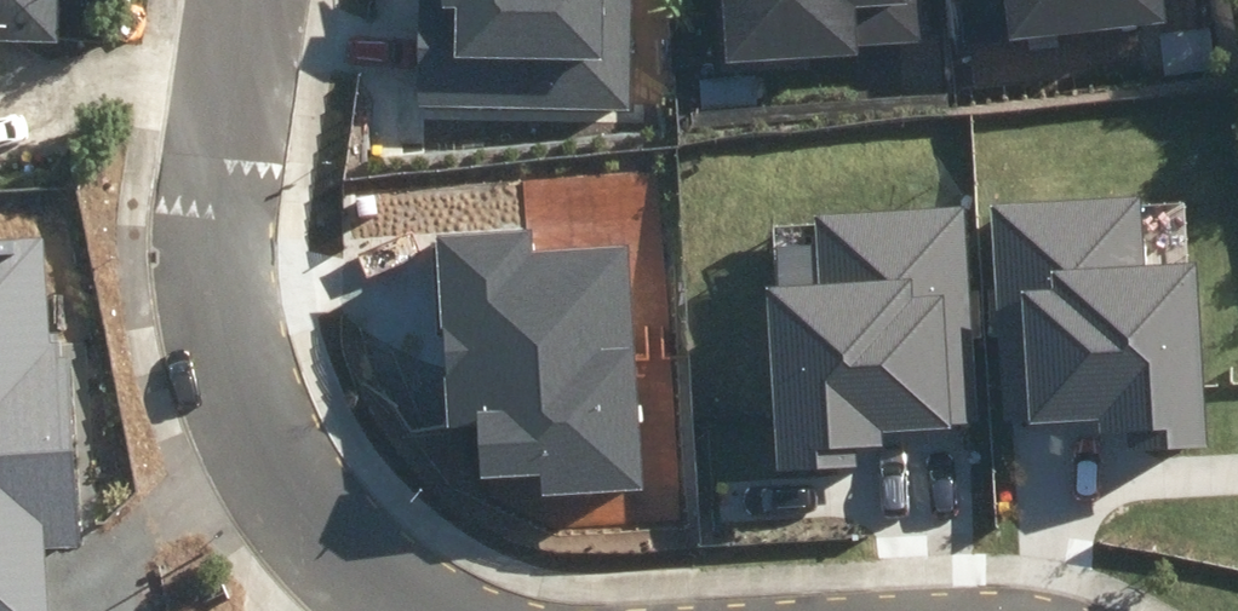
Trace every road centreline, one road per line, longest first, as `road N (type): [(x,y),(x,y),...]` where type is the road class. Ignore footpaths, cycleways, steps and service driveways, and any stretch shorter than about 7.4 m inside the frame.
road 1 (residential): [(245,0),(215,166),(219,346)]
road 2 (residential): [(351,560),(247,466),(219,346)]

